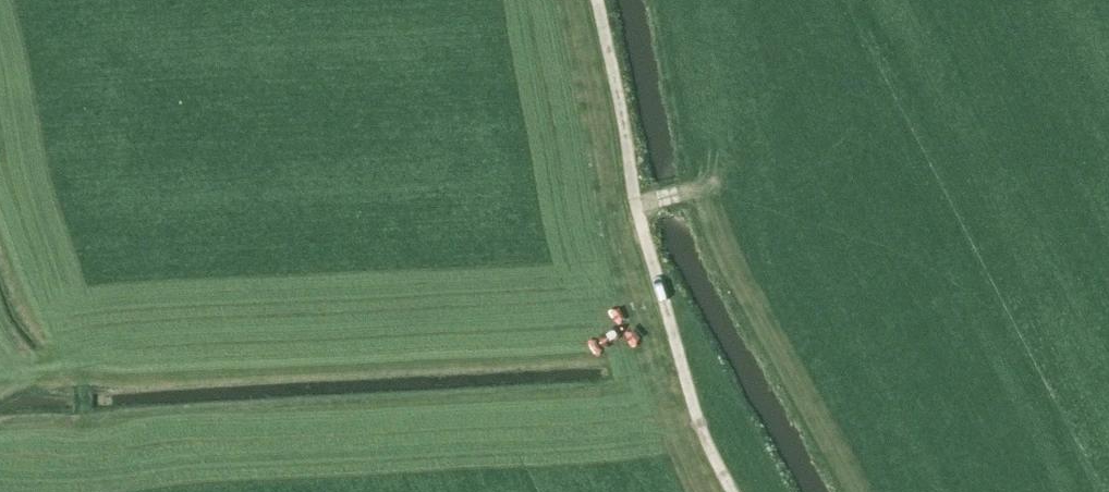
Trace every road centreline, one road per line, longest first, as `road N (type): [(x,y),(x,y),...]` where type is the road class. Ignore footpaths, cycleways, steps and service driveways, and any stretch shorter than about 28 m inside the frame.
road 1 (track): [(736,491),(695,413),(637,204),(597,0)]

